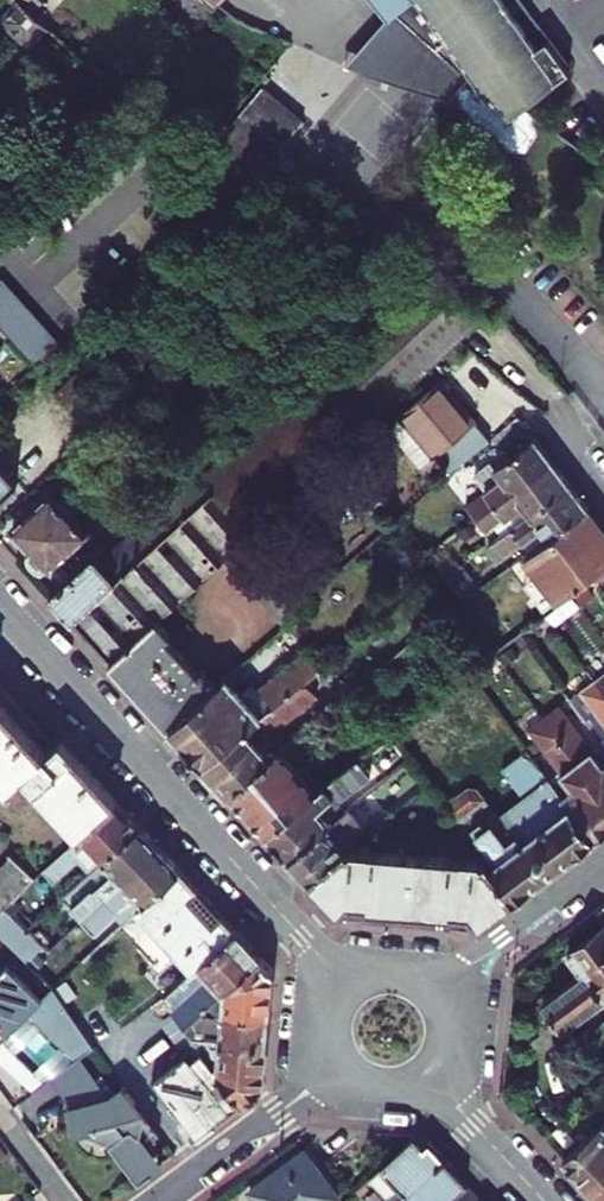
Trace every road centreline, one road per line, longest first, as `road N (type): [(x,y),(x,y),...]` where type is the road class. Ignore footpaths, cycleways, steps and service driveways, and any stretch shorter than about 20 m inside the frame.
road 1 (residential): [(343,984),(0,605)]
road 2 (residential): [(603,862),(471,959),(415,971)]
road 3 (residential): [(160,1200),(335,1072)]
road 4 (residential): [(434,1081),(542,1200)]
road 5 (residential): [(434,1081),(449,1060),(454,1021),(445,996),(415,971)]

